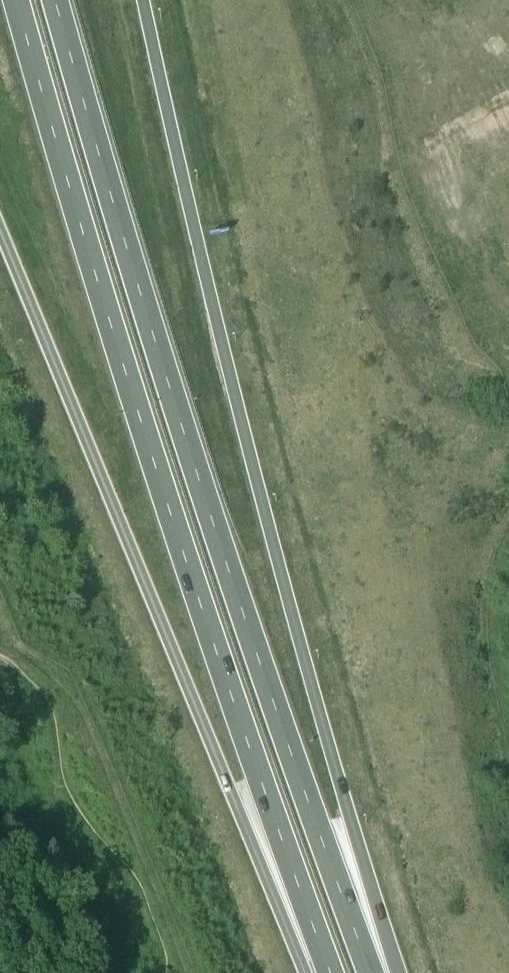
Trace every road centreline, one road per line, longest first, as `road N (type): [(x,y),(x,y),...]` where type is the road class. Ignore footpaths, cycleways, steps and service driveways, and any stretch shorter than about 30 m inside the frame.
road 1 (trunk): [(371,972),(175,403),(57,0)]
road 2 (trunk): [(18,0),(83,241),(186,563),(331,972)]
road 3 (trunk): [(381,972),(350,815),(267,523),(143,0)]
road 4 (trunk): [(0,224),(229,784),(322,972)]

